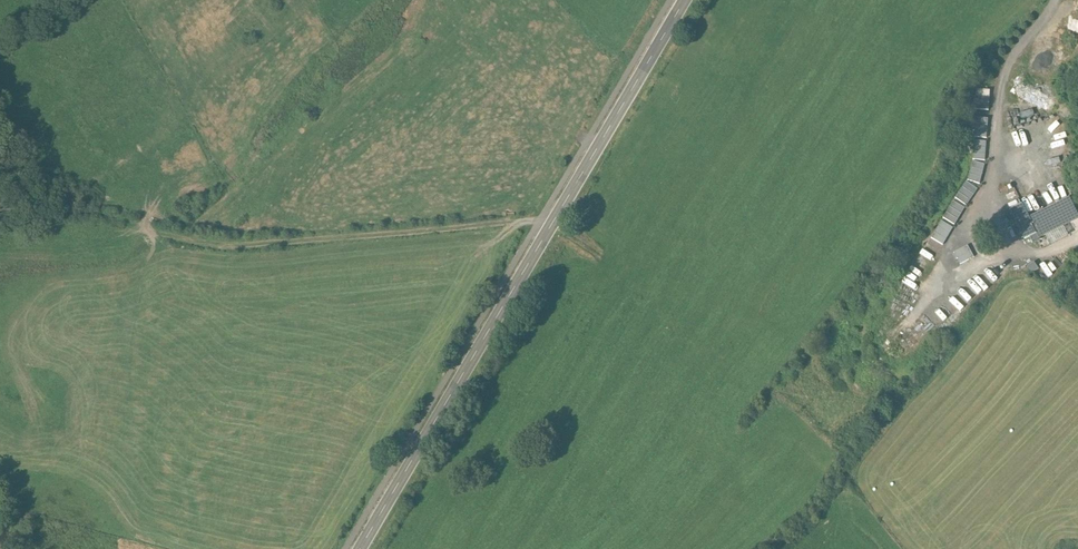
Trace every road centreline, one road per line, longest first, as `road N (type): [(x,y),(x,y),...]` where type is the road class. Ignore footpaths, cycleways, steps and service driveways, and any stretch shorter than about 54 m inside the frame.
road 1 (tertiary): [(361,548),(689,0)]
road 2 (track): [(559,222),(245,246),(179,239),(91,213),(0,224)]

